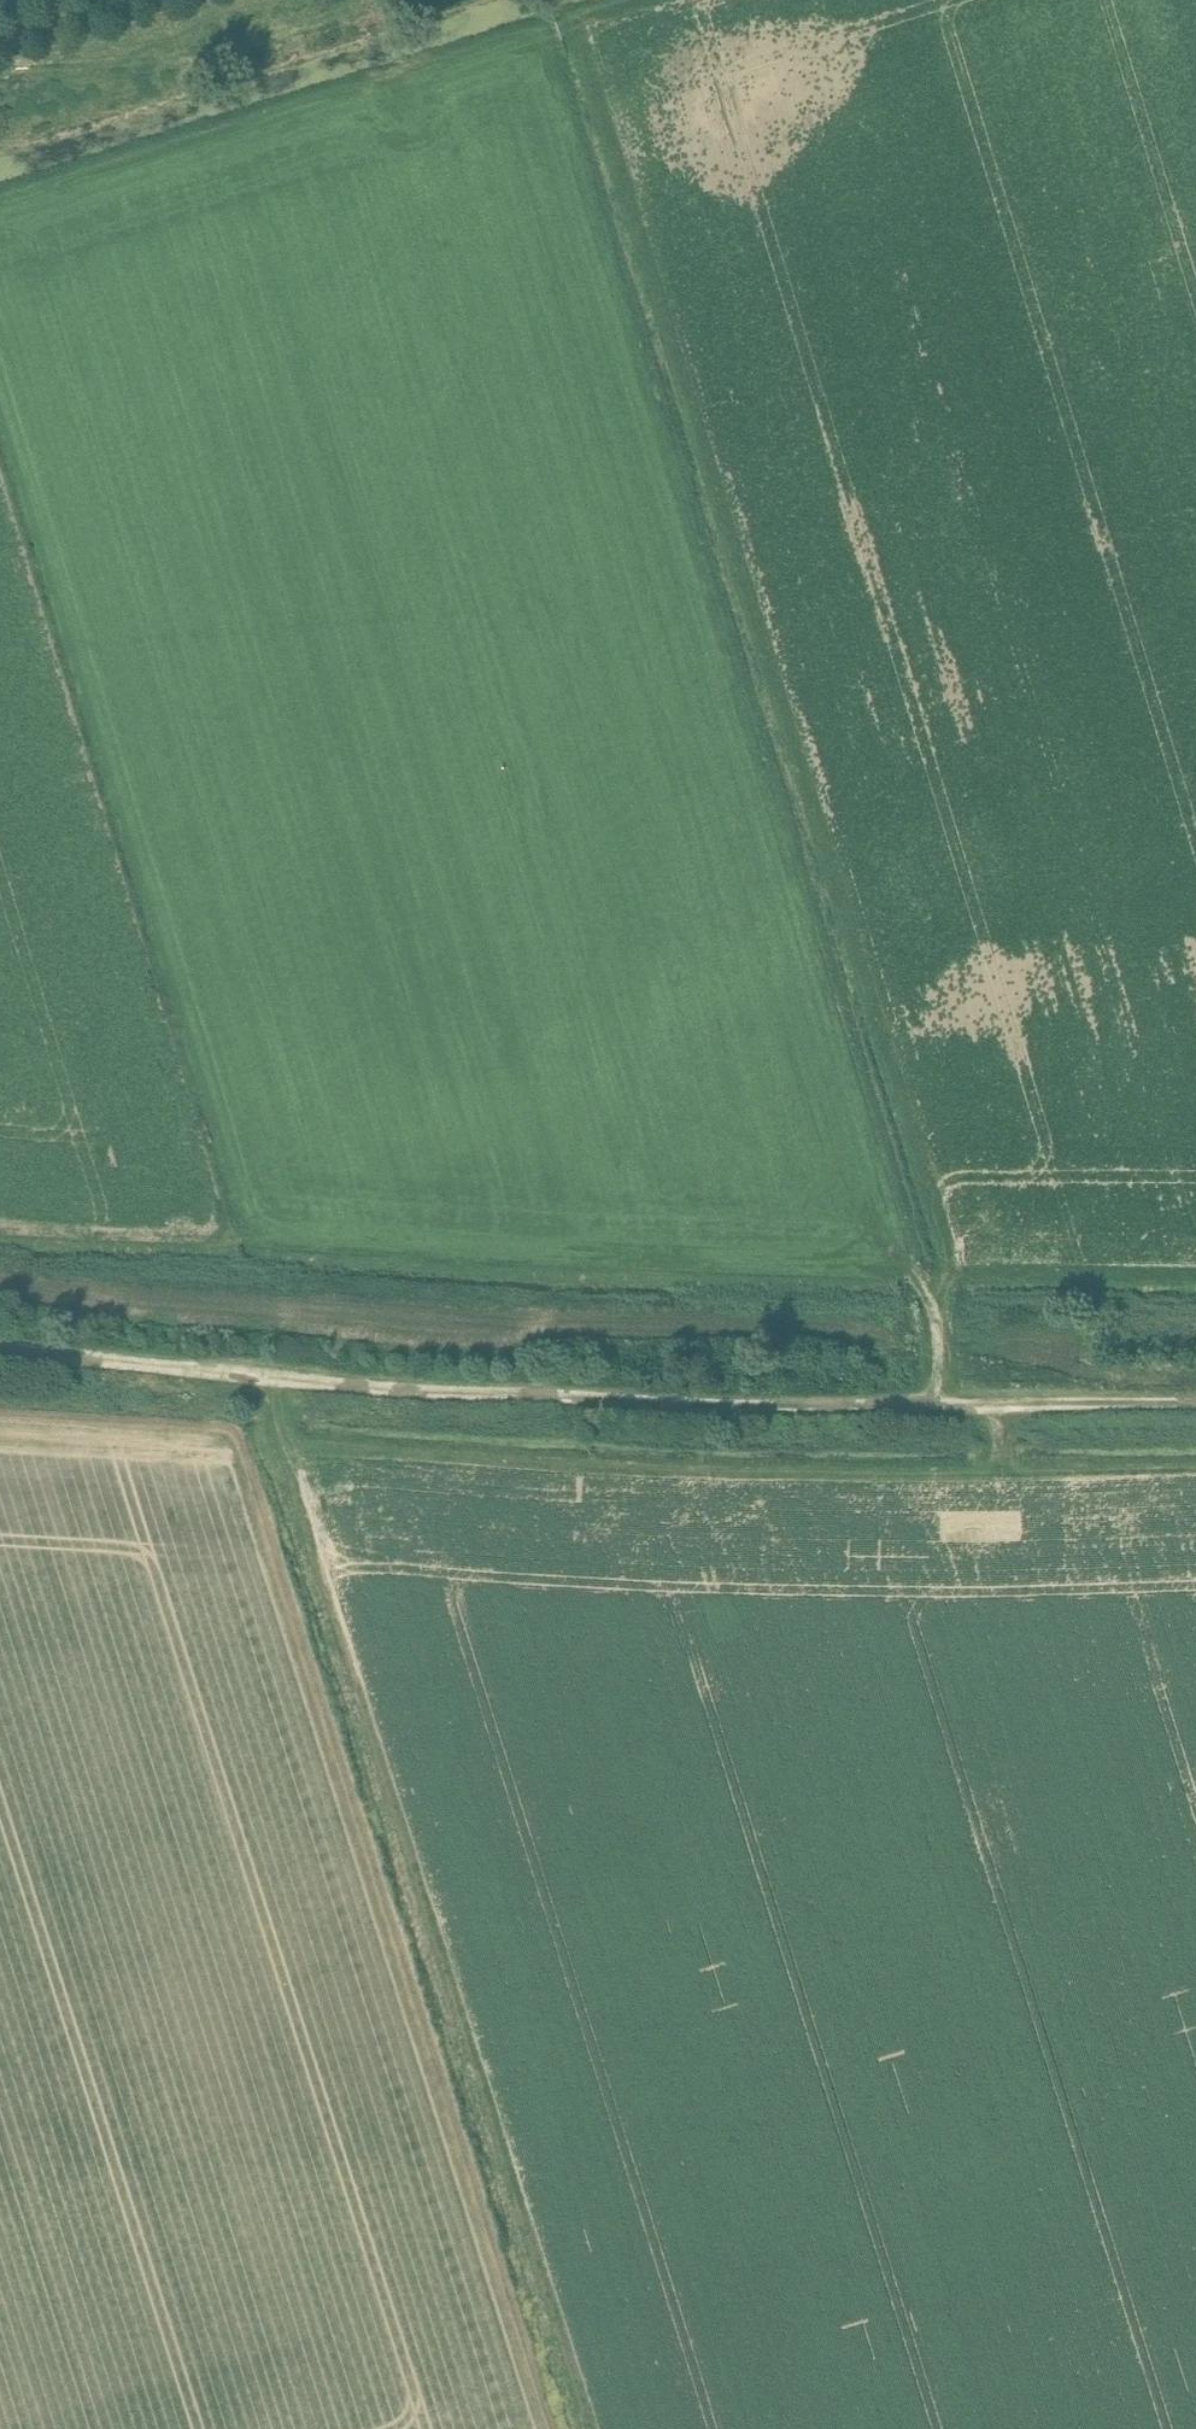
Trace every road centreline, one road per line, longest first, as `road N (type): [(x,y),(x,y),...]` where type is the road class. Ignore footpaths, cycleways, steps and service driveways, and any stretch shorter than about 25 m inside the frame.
road 1 (track): [(0,1353),(257,1381),(890,1408),(1195,1410)]
road 2 (unclassified): [(136,0),(0,43)]

